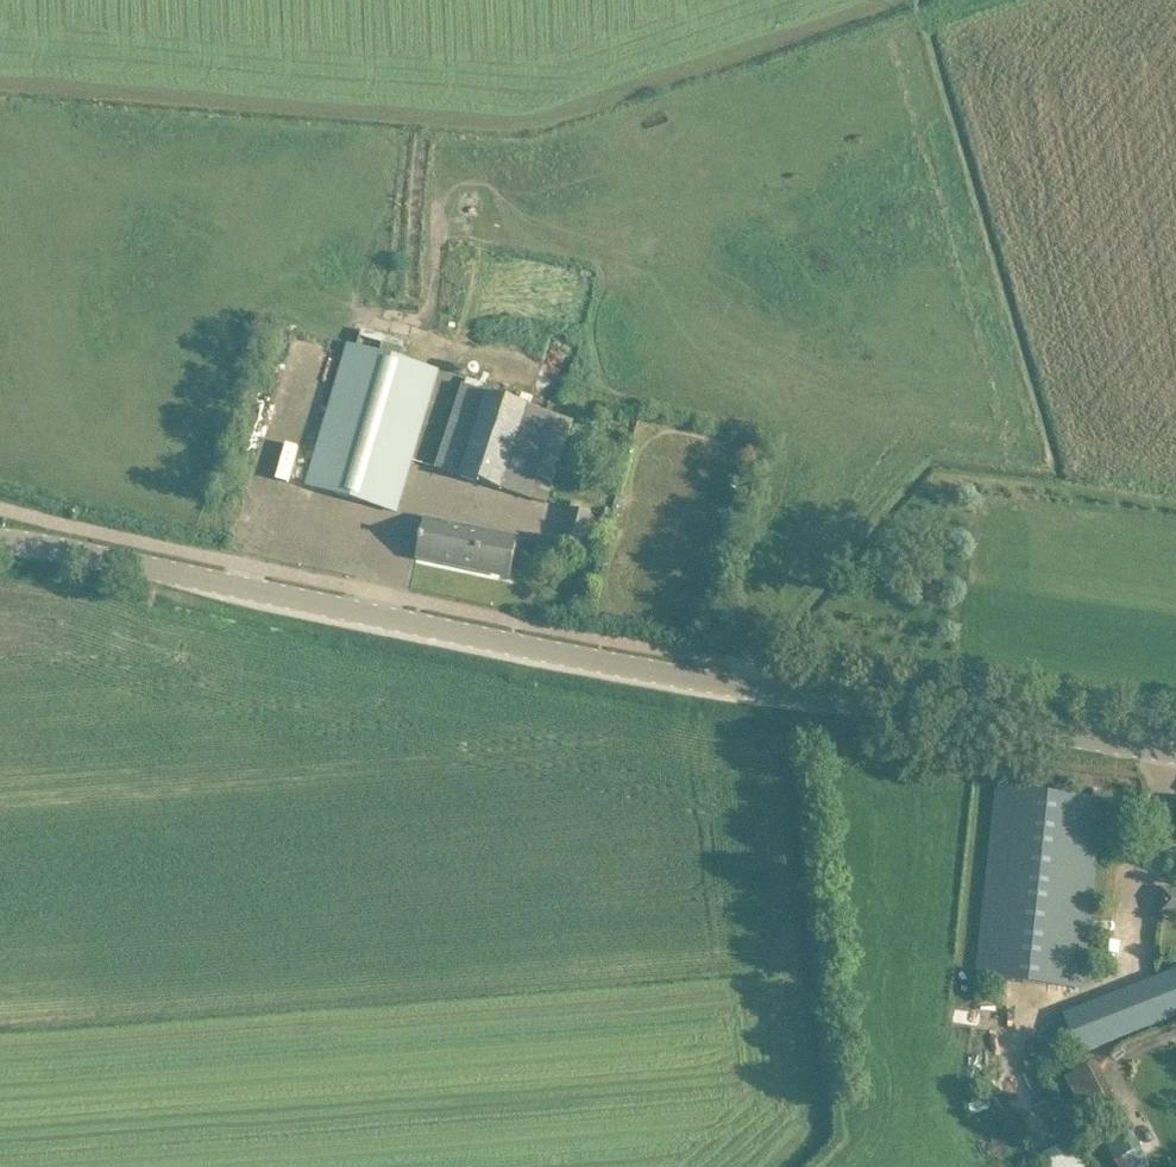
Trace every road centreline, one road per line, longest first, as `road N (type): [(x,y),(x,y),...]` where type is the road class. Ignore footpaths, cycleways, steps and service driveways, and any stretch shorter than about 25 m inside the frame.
road 1 (tertiary): [(0,548),(705,686),(1175,754)]

